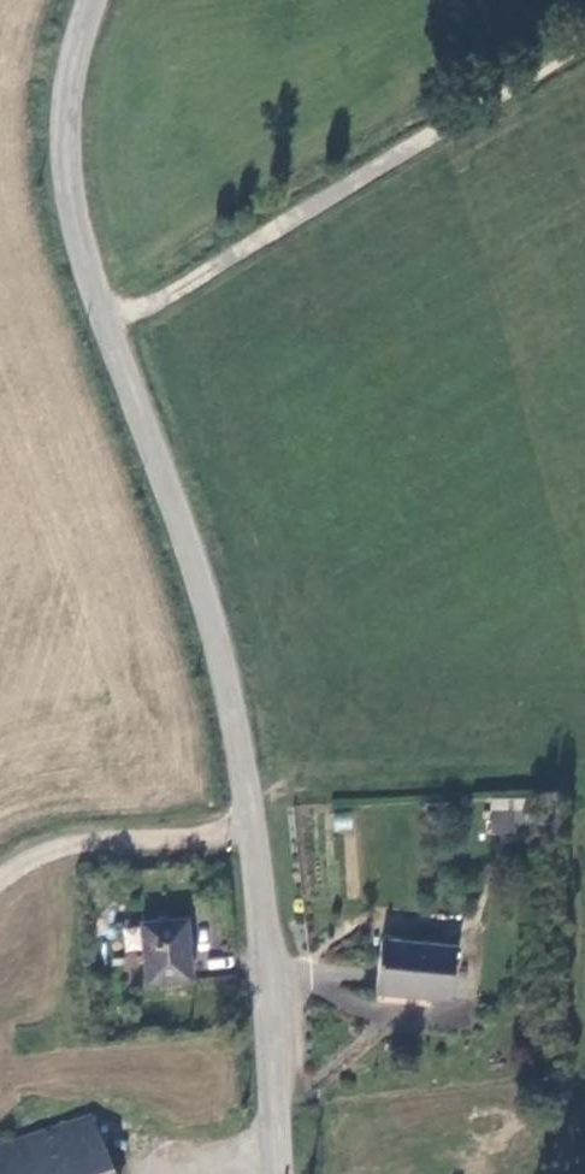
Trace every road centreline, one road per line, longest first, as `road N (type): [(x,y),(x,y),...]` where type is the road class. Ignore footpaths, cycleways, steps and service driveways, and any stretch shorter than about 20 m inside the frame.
road 1 (tertiary): [(104,328),(196,568),(228,692),(251,828),(281,1173)]
road 2 (unclassified): [(104,328),(584,34)]
road 3 (tertiary): [(87,0),(61,96),(61,166),(104,328)]
road 4 (track): [(0,874),(62,849),(251,828)]

